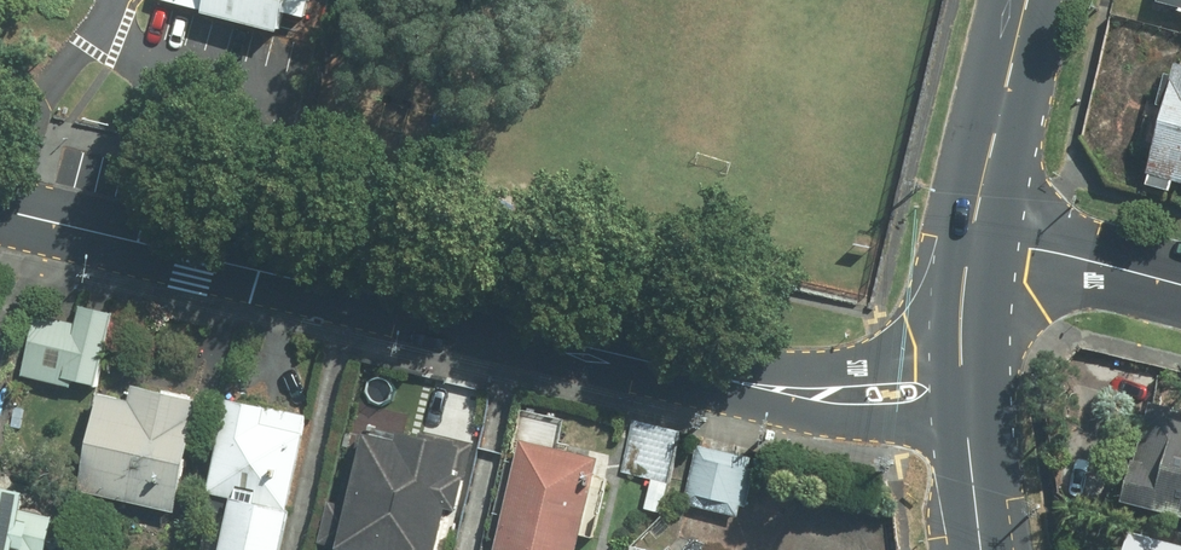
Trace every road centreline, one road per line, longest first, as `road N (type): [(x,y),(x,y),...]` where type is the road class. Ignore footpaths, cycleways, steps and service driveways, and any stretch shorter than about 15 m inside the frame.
road 1 (residential): [(963,388),(794,393),(0,209)]
road 2 (secondary): [(1027,0),(970,252)]
road 3 (residential): [(970,252),(1067,255),(1180,284)]
road 4 (secondary): [(963,388),(982,549)]
road 5 (secondary): [(970,252),(963,388)]

